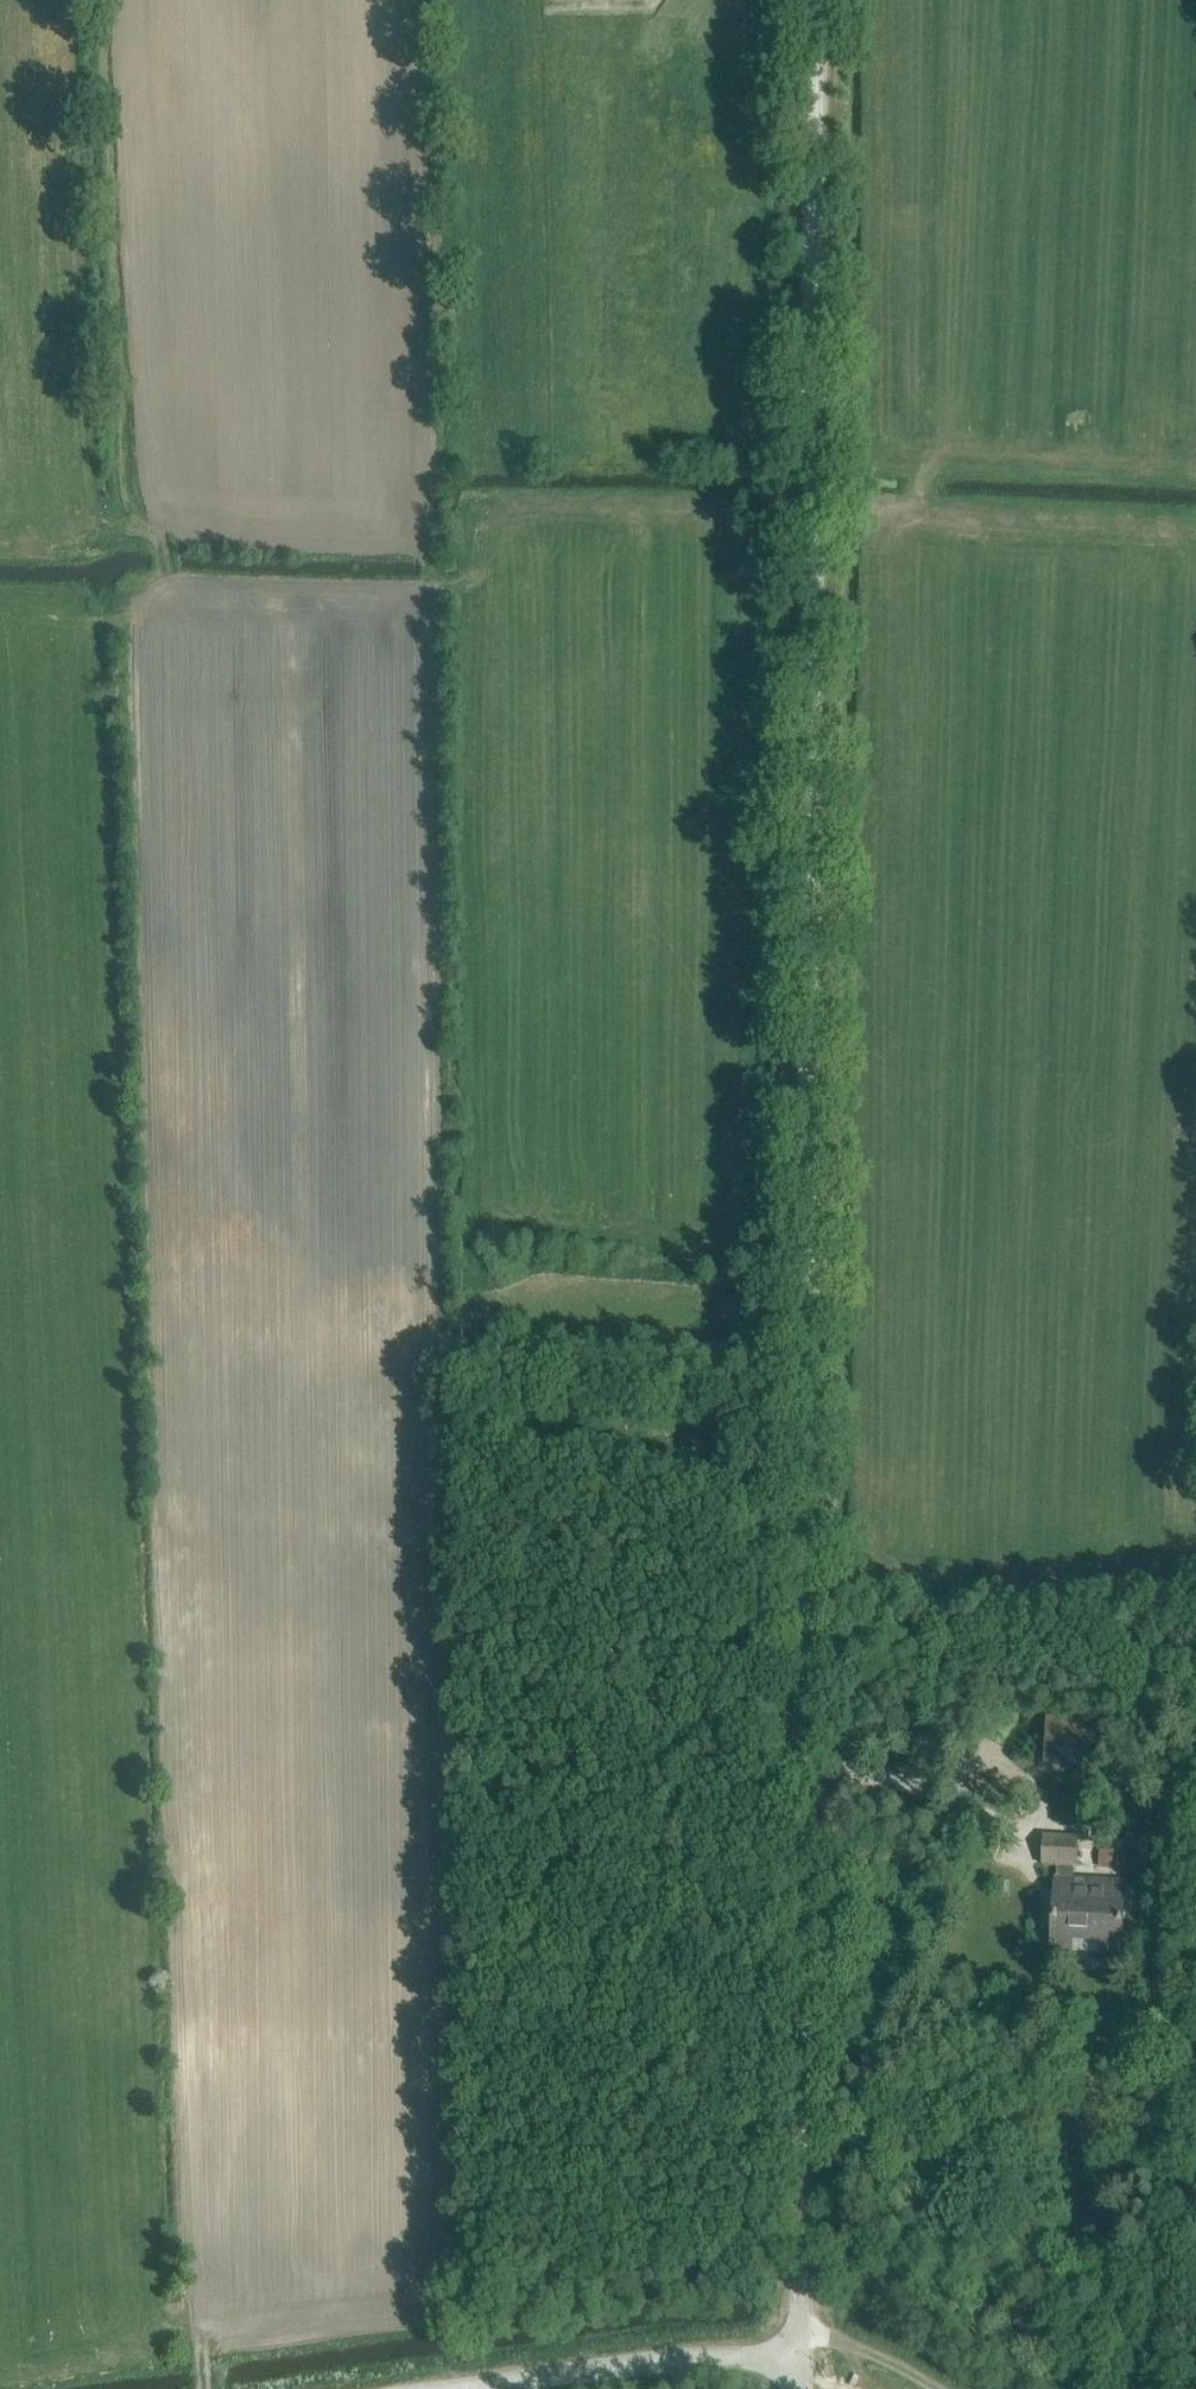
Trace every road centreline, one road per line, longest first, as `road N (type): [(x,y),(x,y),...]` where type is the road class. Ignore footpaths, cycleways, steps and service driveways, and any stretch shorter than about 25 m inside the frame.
road 1 (unclassified): [(801,2359),(815,0)]
road 2 (unclassified): [(471,2388),(688,2359),(801,2359)]

